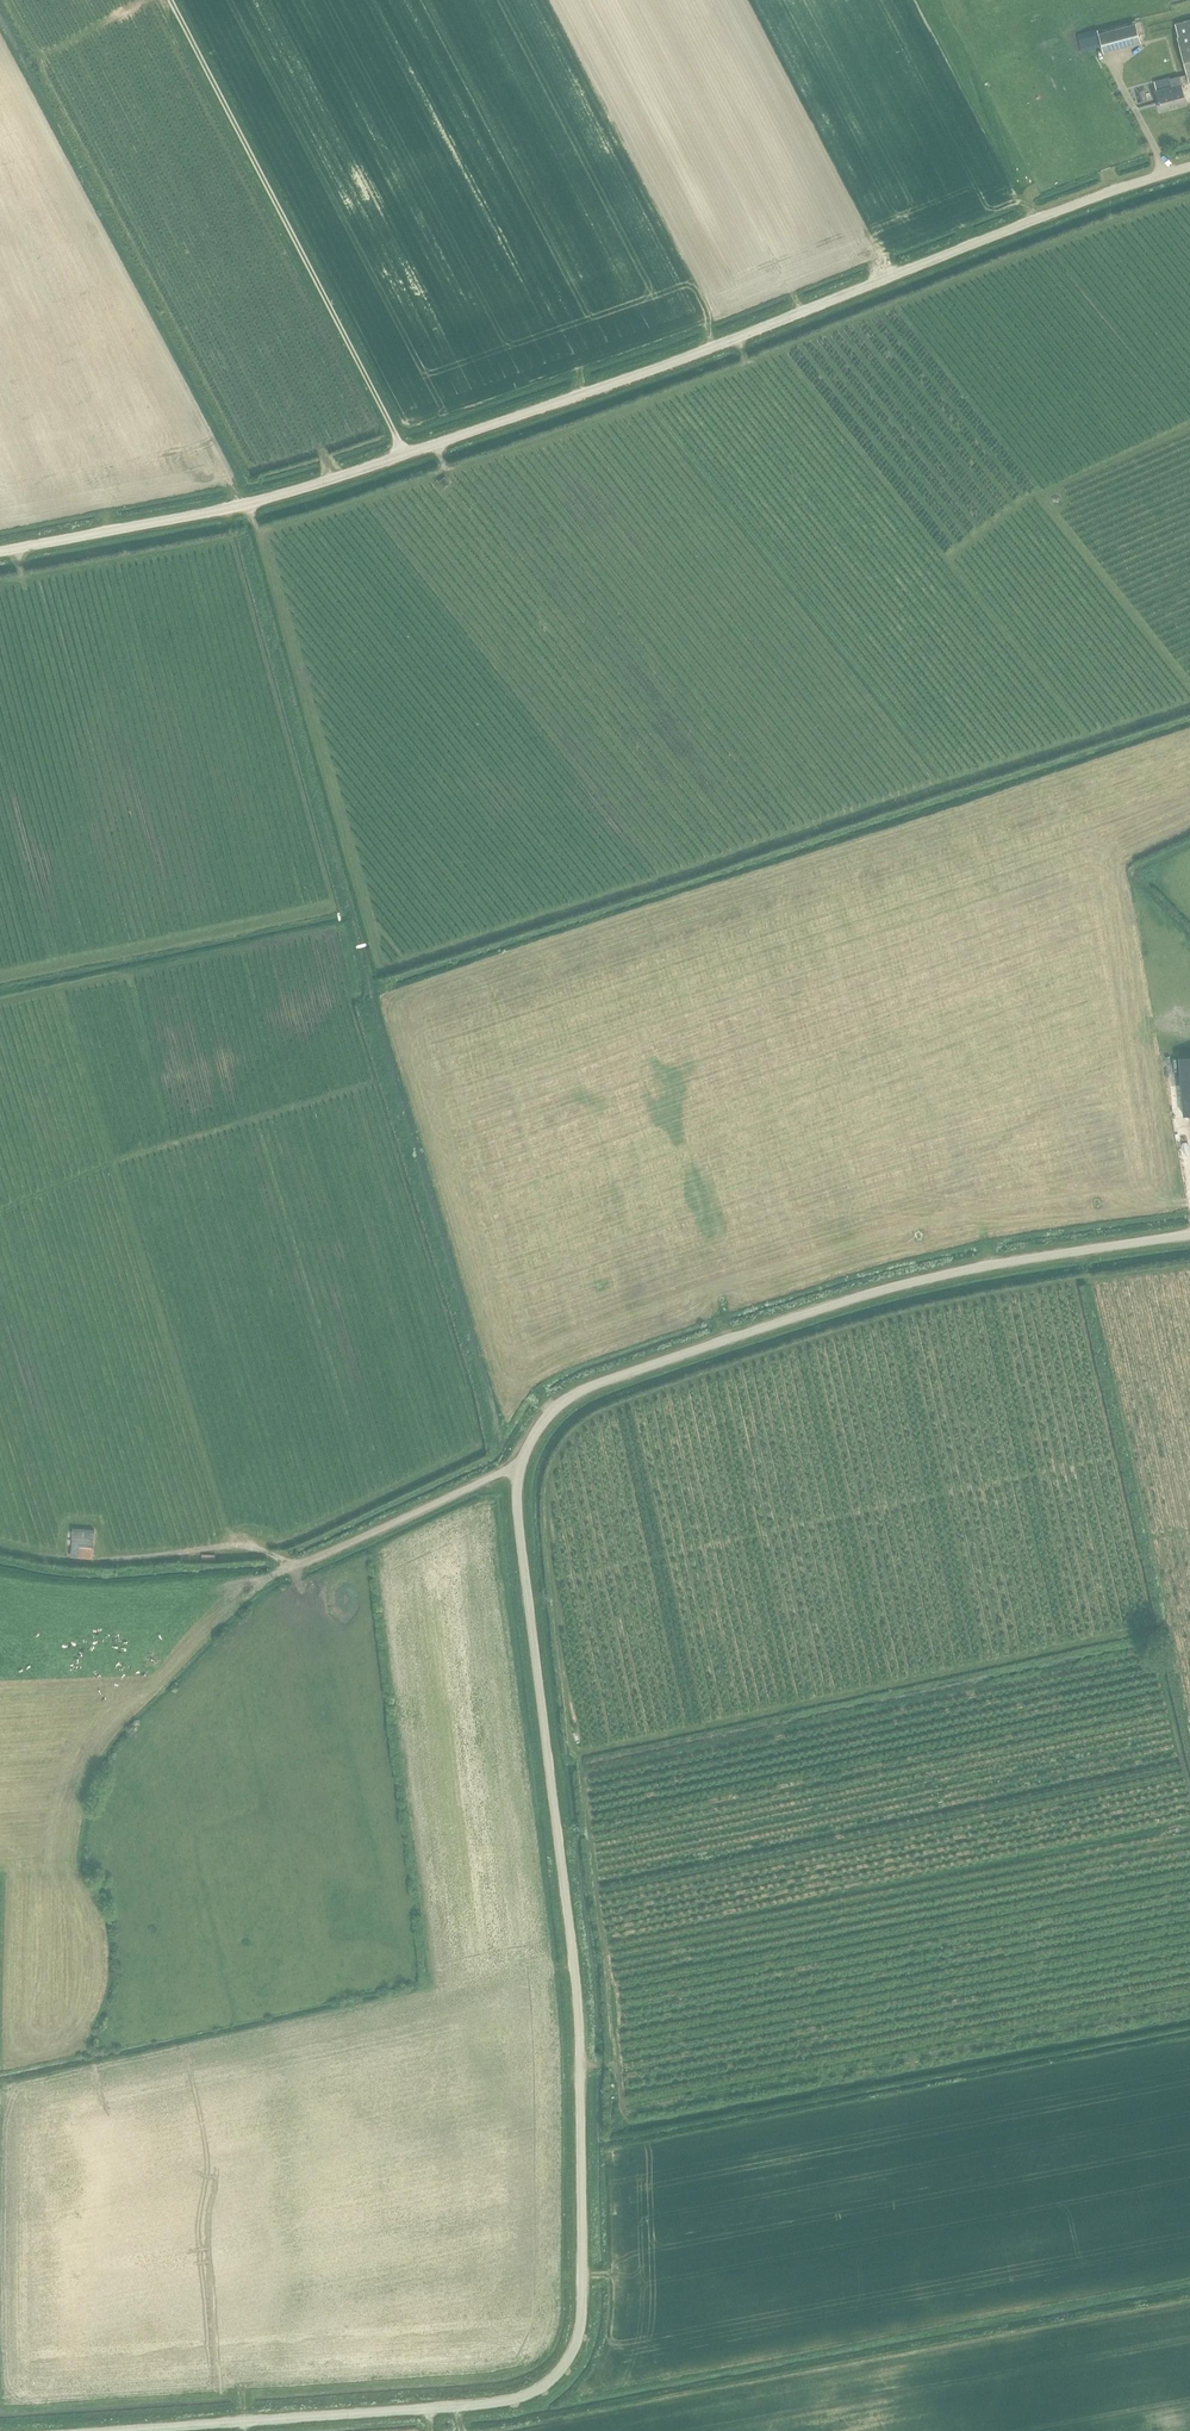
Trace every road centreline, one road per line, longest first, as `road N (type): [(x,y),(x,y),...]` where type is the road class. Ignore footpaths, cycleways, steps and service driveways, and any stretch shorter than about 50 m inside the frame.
road 1 (unclassified): [(82,2430),(516,2397),(553,2382),(580,2350),(589,2311),(582,2021),(520,1527),(522,1465)]
road 2 (unclassified): [(0,549),(248,502),(404,454),(703,350),(1189,165)]
road 3 (unclassified): [(522,1465),(554,1407),(618,1375),(890,1286),(1189,1234)]
road 4 (unclassified): [(0,1552),(106,1561),(239,1548),(306,1563),(522,1465)]

